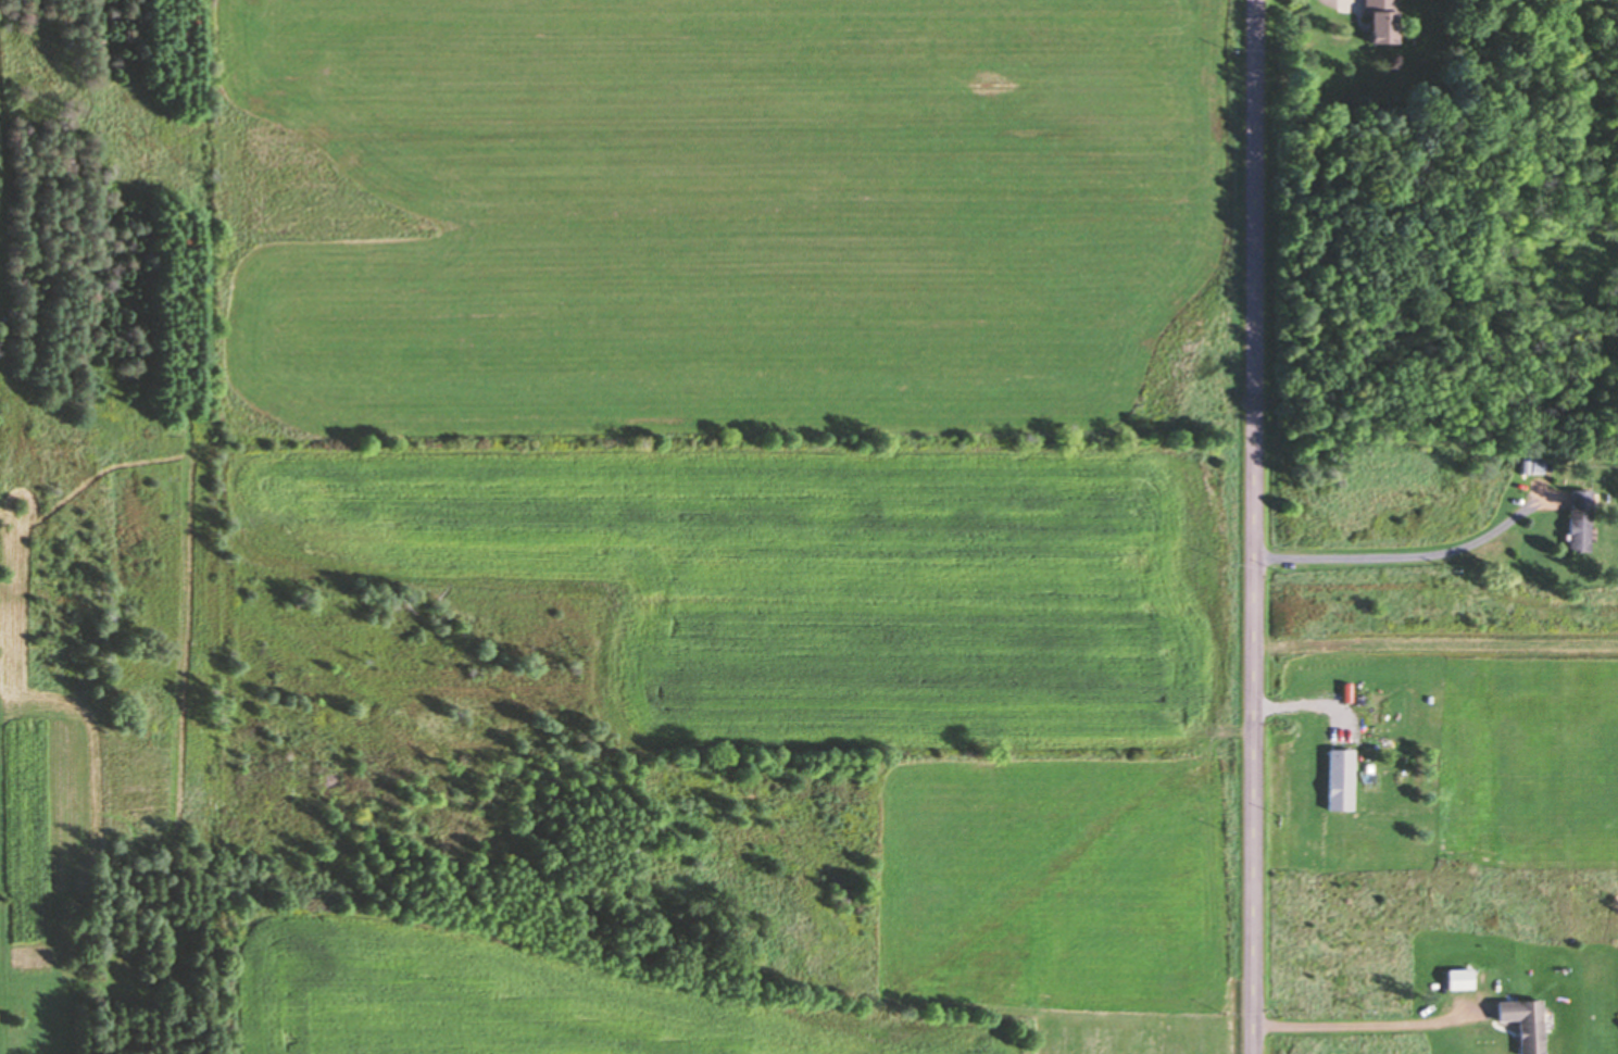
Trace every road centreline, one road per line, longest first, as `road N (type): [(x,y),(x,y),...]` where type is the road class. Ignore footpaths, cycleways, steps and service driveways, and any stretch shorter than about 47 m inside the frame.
road 1 (tertiary): [(1255,1053),(1268,0)]

